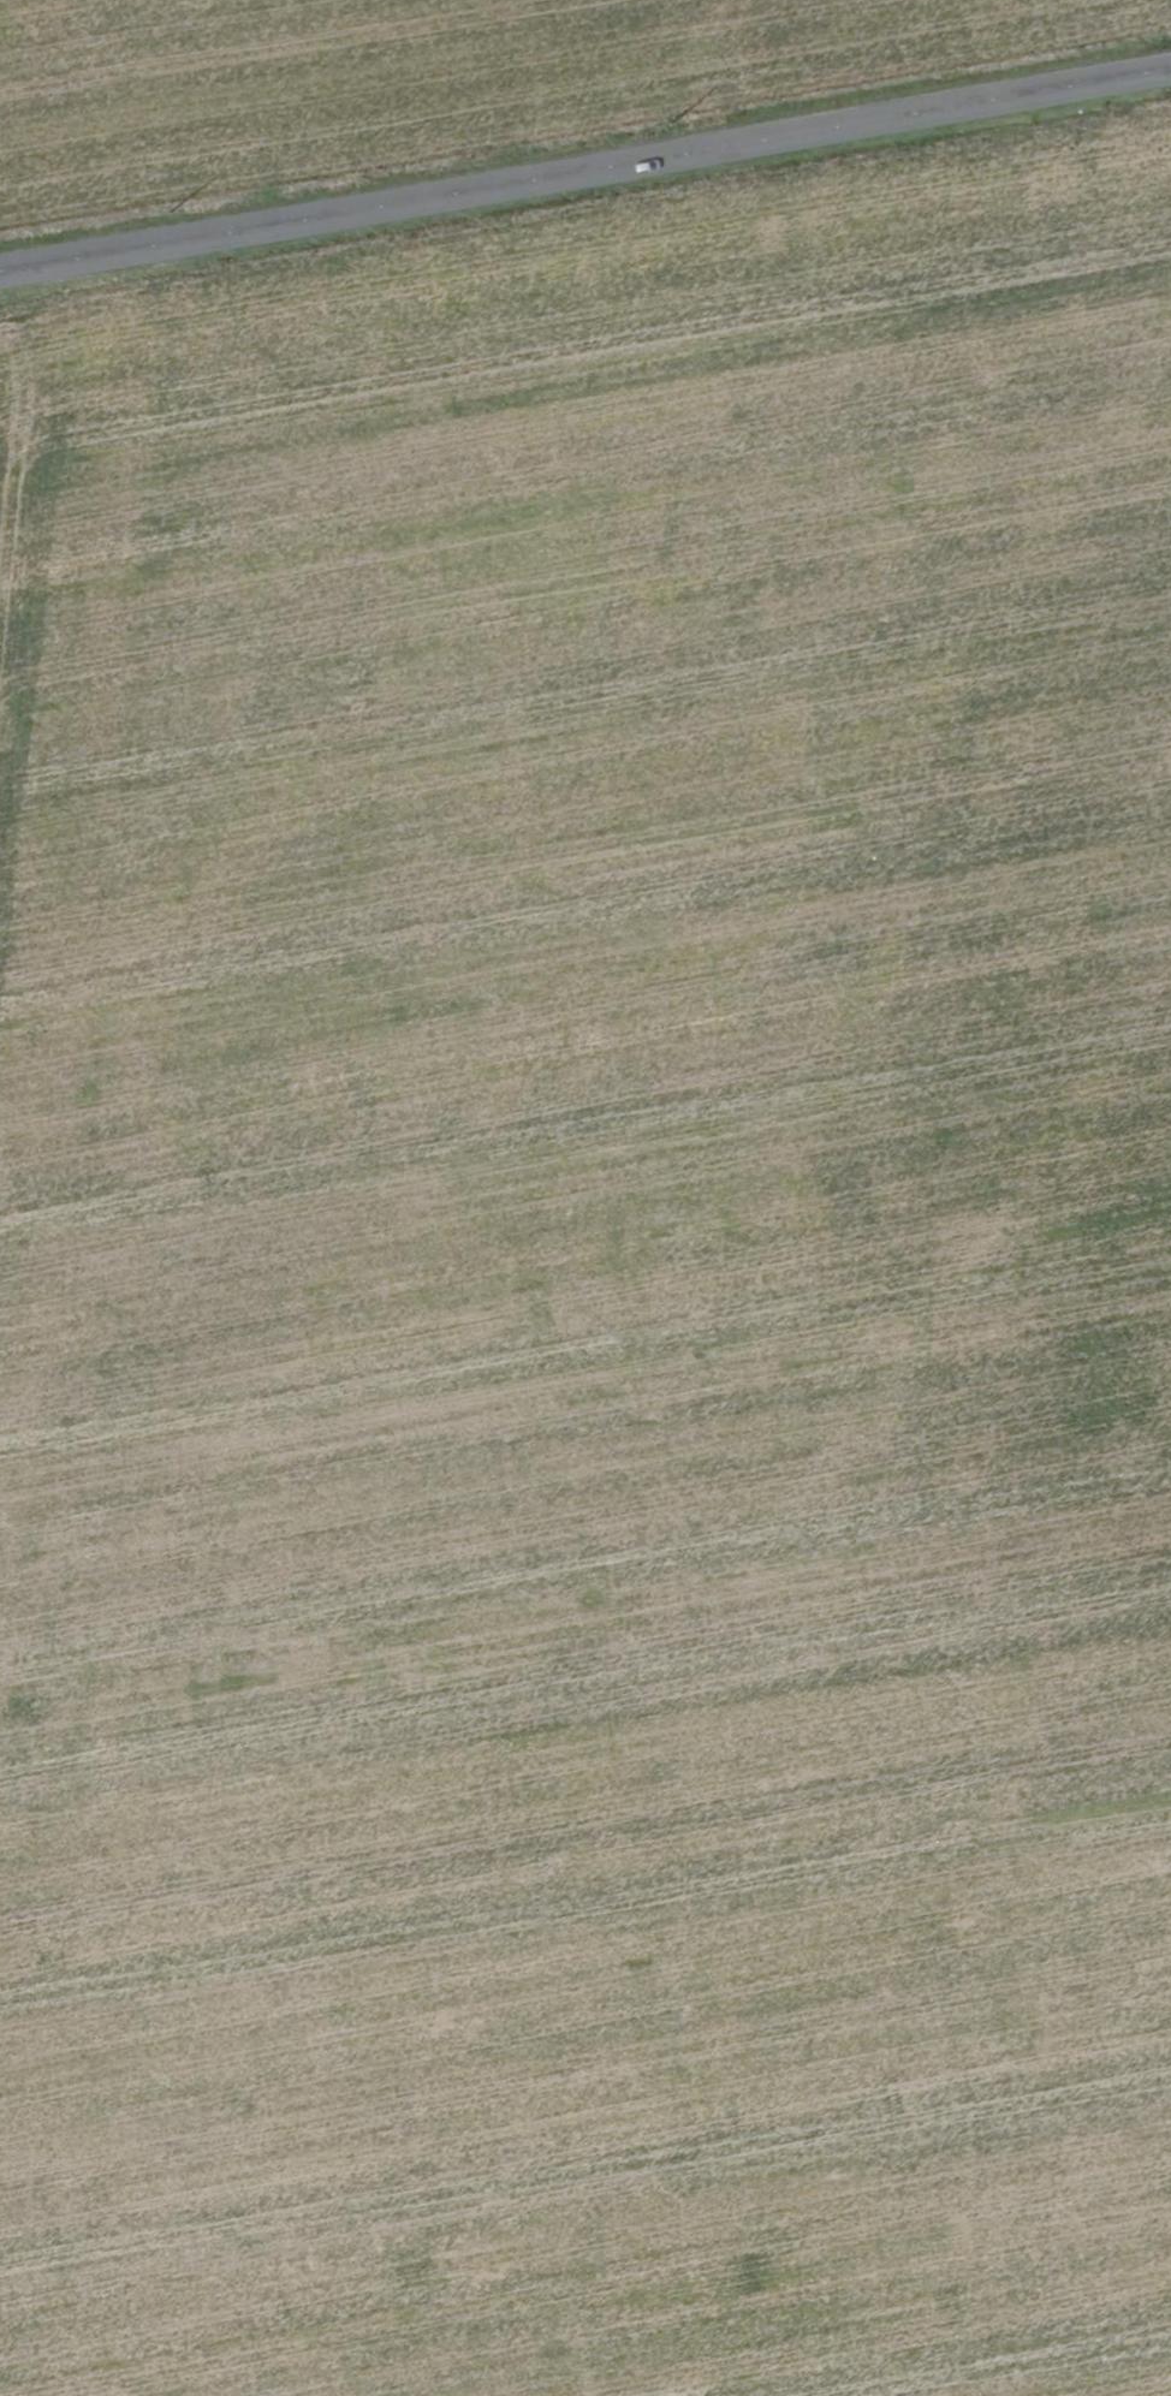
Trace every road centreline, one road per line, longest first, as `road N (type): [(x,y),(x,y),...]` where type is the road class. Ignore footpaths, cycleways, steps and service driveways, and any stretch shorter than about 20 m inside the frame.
road 1 (tertiary): [(1170,73),(0,272)]

